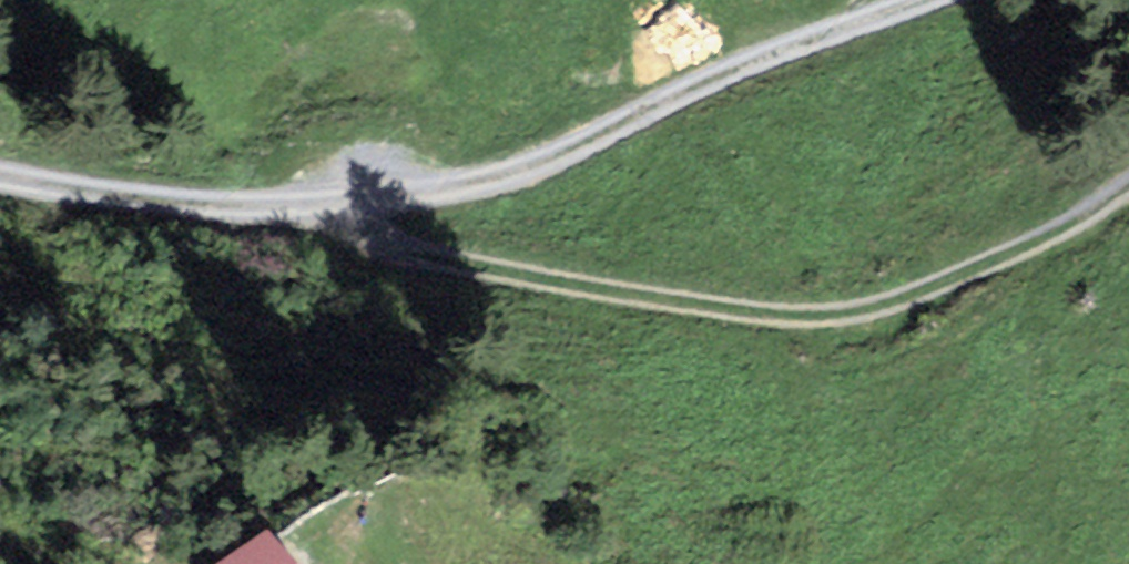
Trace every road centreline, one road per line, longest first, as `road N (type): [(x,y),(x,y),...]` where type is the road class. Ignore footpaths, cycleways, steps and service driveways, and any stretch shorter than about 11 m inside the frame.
road 1 (track): [(0,182),(194,218),(385,204),(512,177),(863,20),(946,0)]
road 2 (track): [(292,210),(517,277),(687,306),(874,302),(1033,242),(1128,184)]

